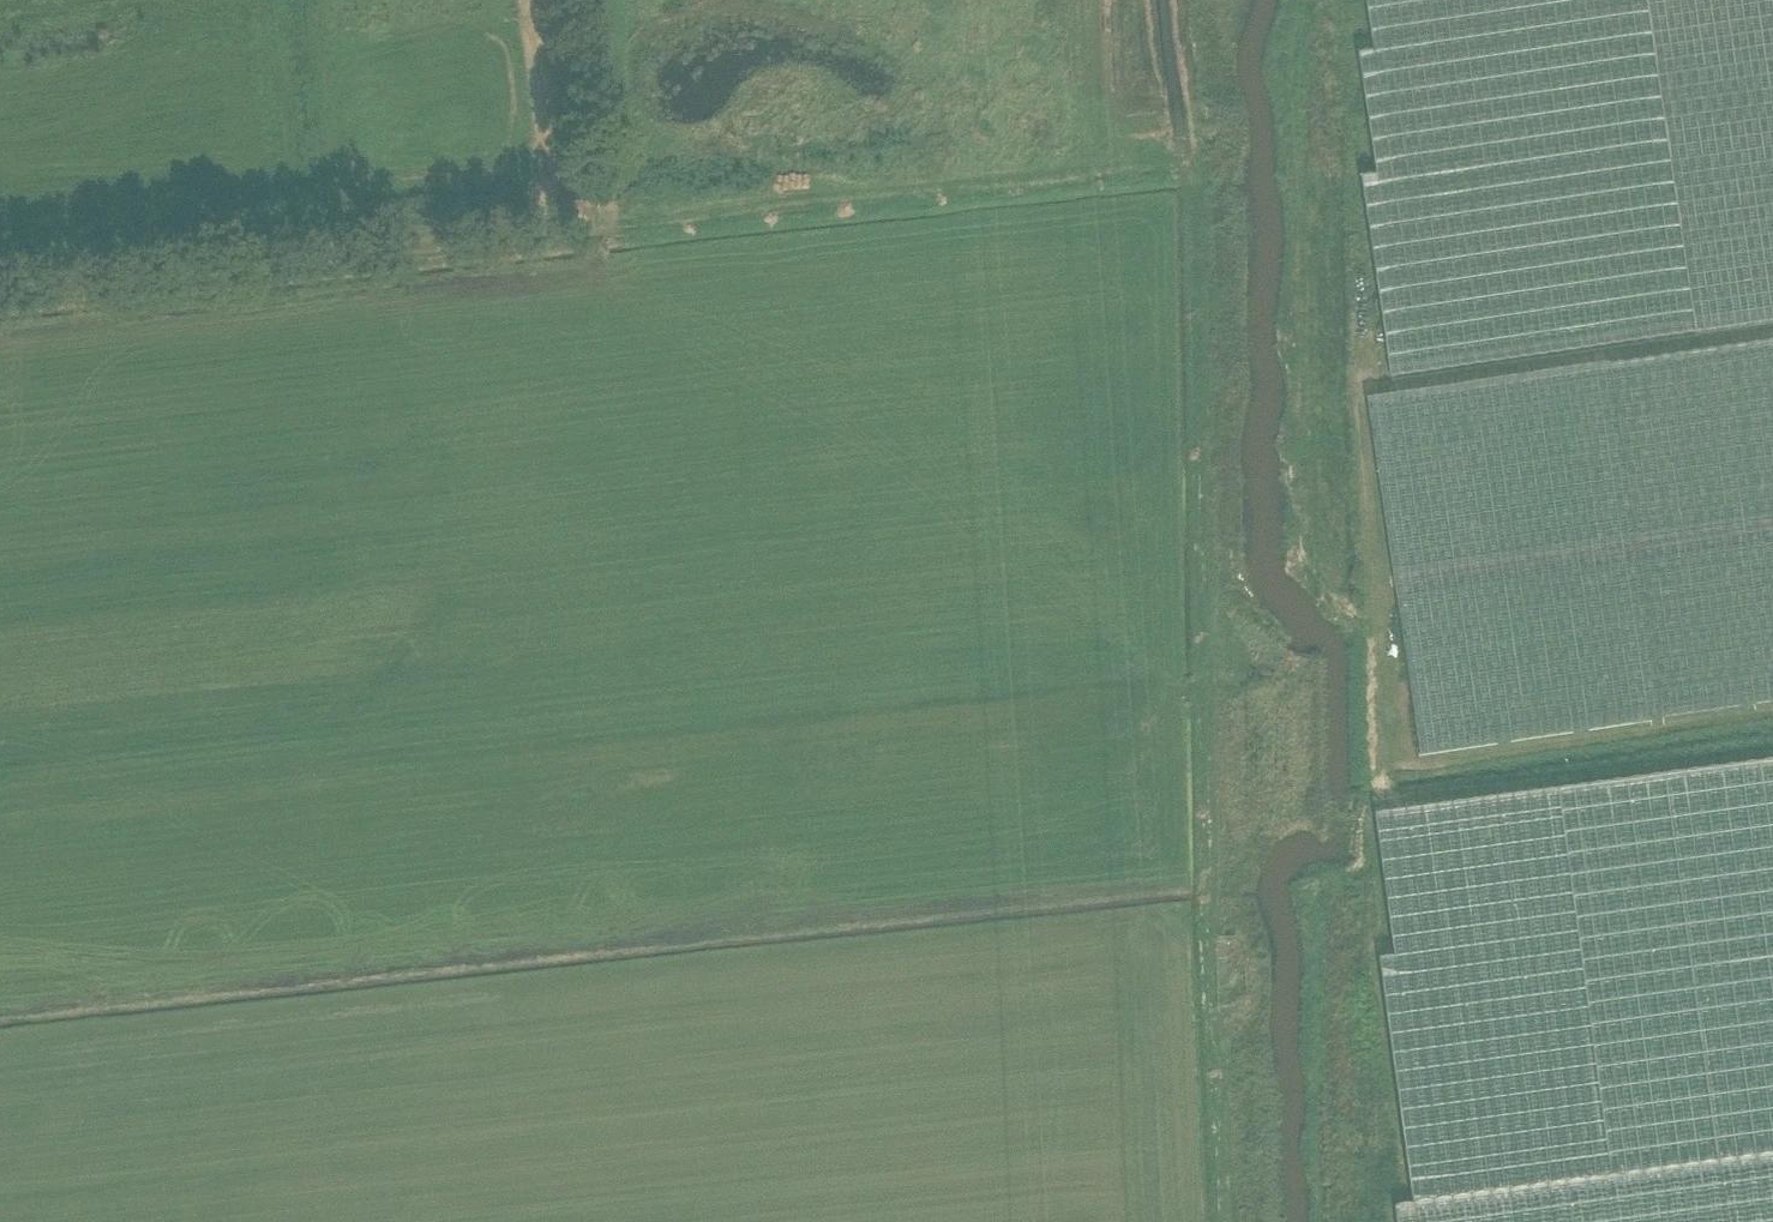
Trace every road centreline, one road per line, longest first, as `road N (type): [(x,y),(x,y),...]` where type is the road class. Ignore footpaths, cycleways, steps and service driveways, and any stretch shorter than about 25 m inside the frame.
road 1 (track): [(0,296),(585,231),(559,0)]

